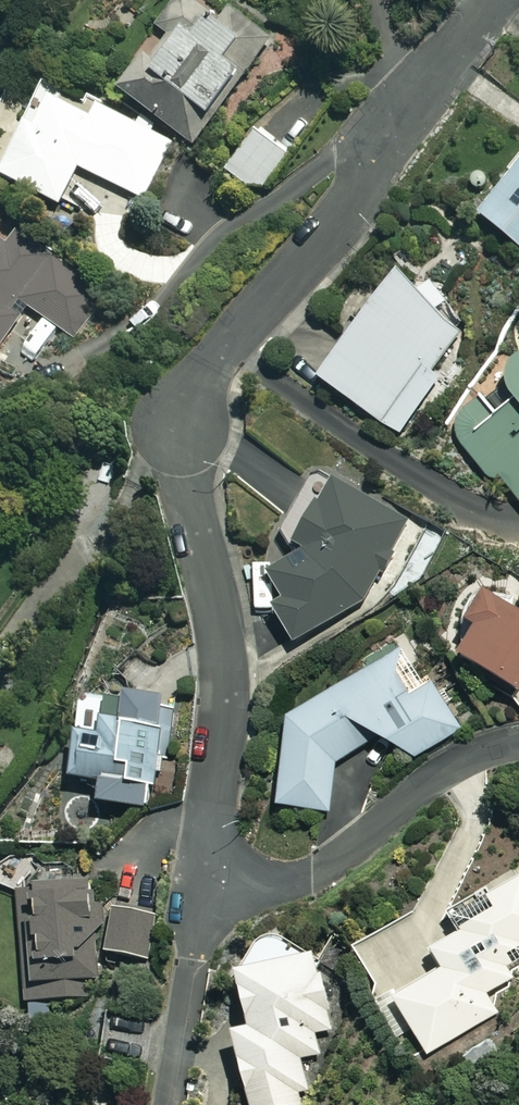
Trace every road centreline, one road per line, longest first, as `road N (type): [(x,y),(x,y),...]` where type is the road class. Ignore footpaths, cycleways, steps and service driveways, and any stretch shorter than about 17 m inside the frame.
road 1 (residential): [(209,891),(222,678),(180,414),(237,331),(342,216),(497,0)]

